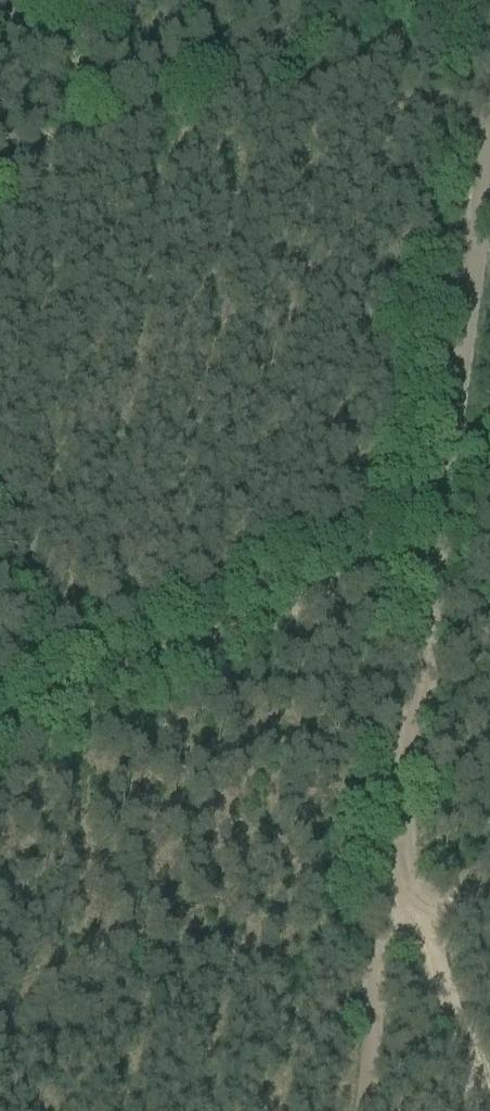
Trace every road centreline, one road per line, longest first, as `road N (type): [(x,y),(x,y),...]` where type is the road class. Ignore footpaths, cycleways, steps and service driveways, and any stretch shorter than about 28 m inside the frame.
road 1 (track): [(485,1110),(411,904),(399,823),(417,665),(467,429)]
road 2 (track): [(0,730),(442,549)]
road 3 (track): [(0,375),(209,643)]
road 4 (track): [(359,1110),(390,913),(411,904)]
road 5 (track): [(489,216),(467,429)]

